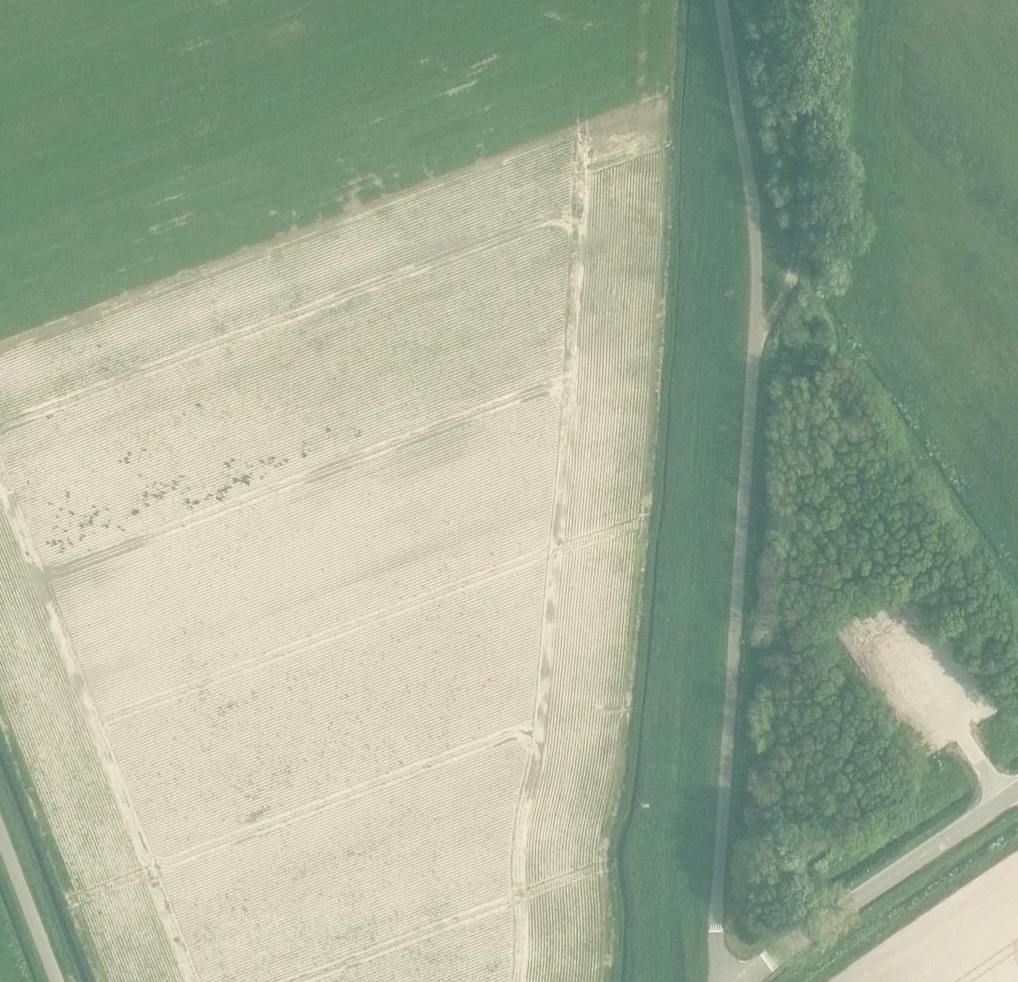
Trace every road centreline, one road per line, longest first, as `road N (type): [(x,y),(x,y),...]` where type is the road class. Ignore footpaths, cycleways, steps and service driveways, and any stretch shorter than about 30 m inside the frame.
road 1 (unclassified): [(730,981),(715,939),(757,294),(724,0)]
road 2 (unclassified): [(742,981),(1017,789)]
road 3 (unclassified): [(0,828),(58,981)]

